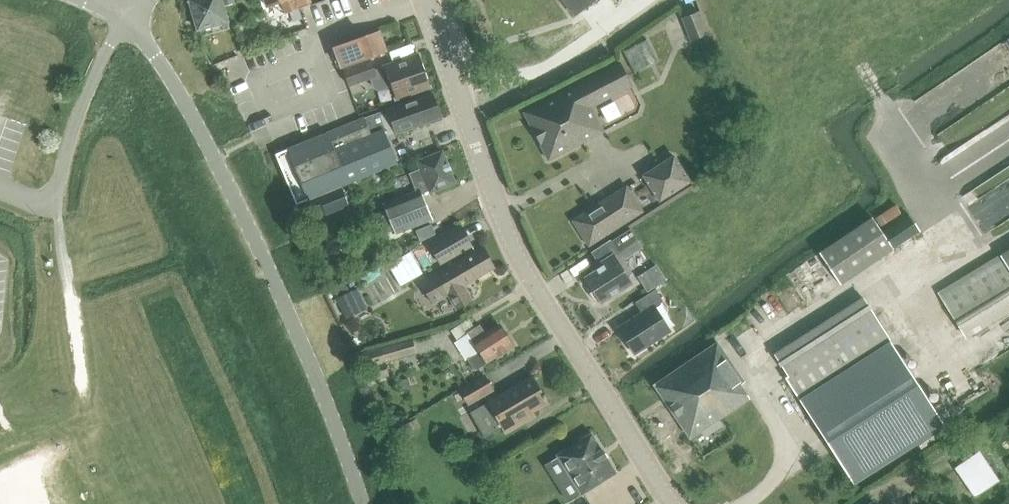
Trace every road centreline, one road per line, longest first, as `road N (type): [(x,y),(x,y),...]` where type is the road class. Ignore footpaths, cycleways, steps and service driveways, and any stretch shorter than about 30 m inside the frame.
road 1 (tertiary): [(681,503),(553,322),(504,219),(427,0)]
road 2 (unclassified): [(121,17),(183,97),(222,172),(297,331),(365,503)]
road 3 (track): [(88,424),(58,201)]
road 4 (track): [(58,201),(74,124),(121,17)]

